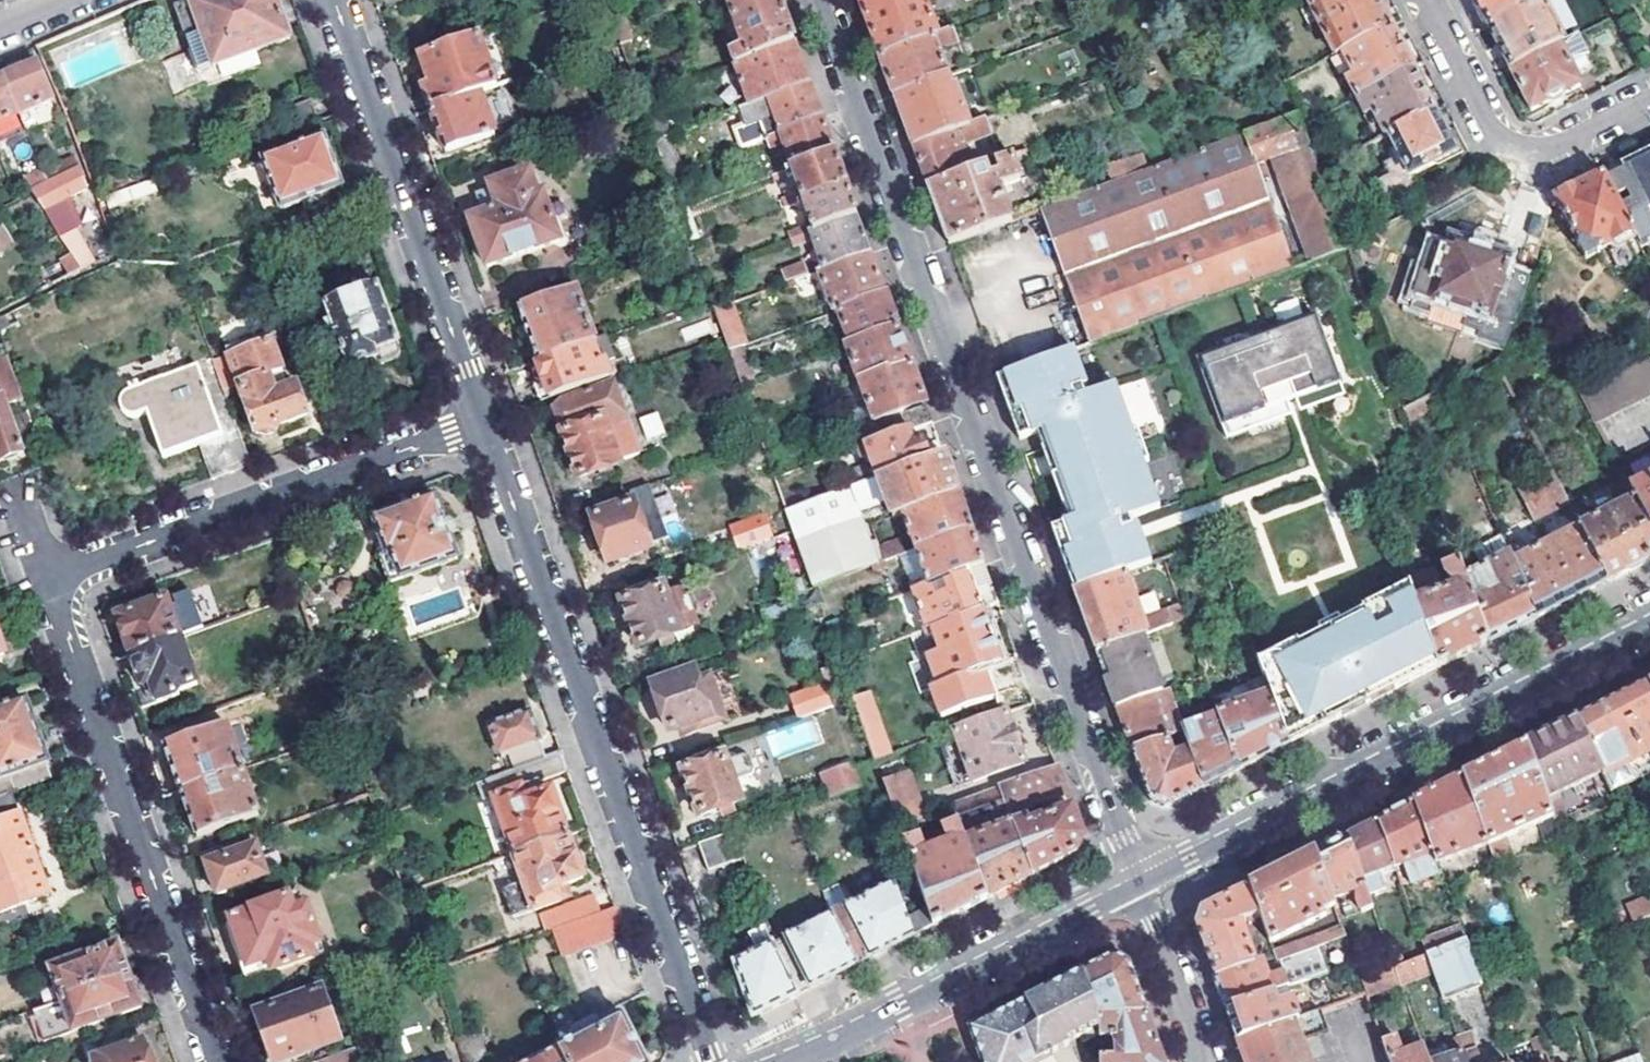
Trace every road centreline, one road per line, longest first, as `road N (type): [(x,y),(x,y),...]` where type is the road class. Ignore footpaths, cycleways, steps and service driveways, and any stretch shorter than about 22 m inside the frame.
road 1 (residential): [(1138,882),(818,0)]
road 2 (residential): [(488,424),(712,1061)]
road 3 (secondary): [(1649,621),(1138,882)]
road 4 (residential): [(217,1061),(46,574)]
road 5 (residential): [(46,574),(488,424)]
road 6 (residential): [(335,0),(488,424)]
road 7 (secondary): [(1138,882),(780,1061)]
road 8 (residential): [(1429,0),(1491,128),(1510,145),(1551,145),(1649,98)]
road 9 (residential): [(1199,1061),(1138,882)]

